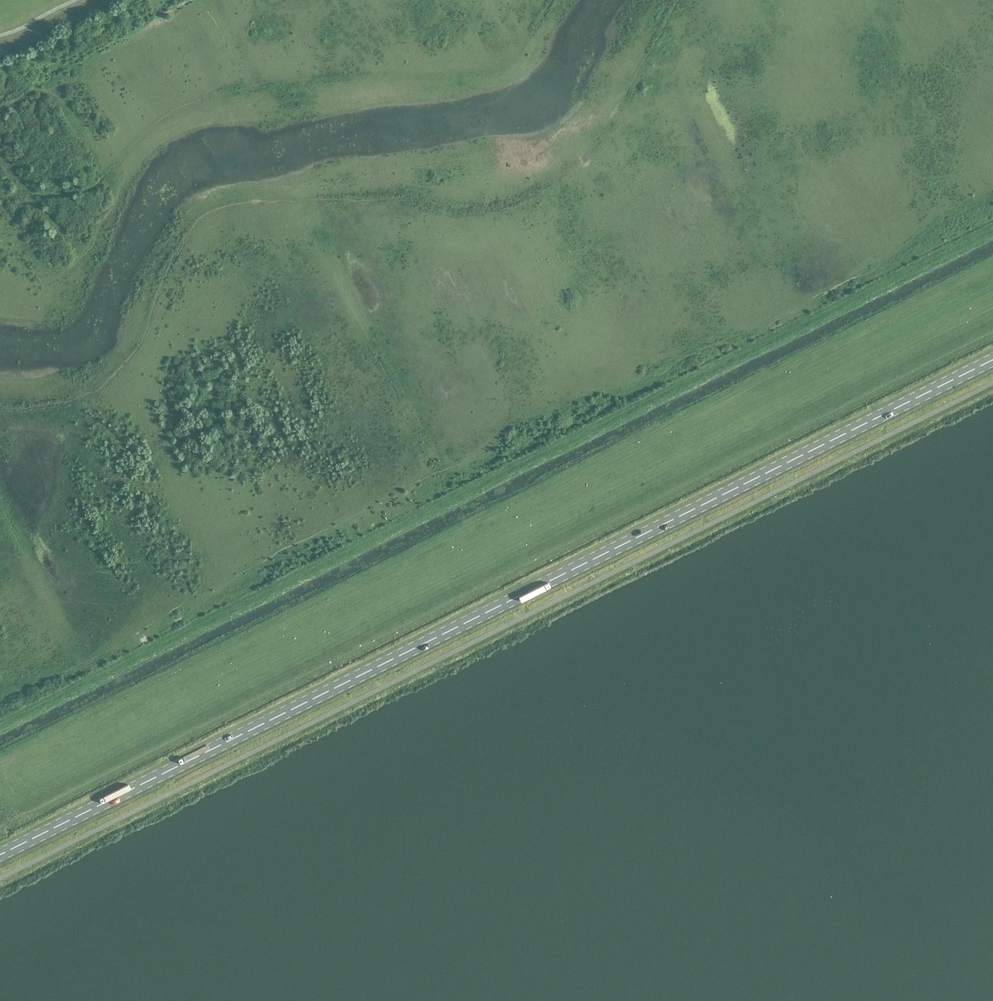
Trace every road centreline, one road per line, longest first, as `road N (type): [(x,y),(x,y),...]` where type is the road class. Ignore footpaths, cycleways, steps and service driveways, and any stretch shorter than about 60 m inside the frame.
road 1 (primary): [(0,858),(992,365)]

